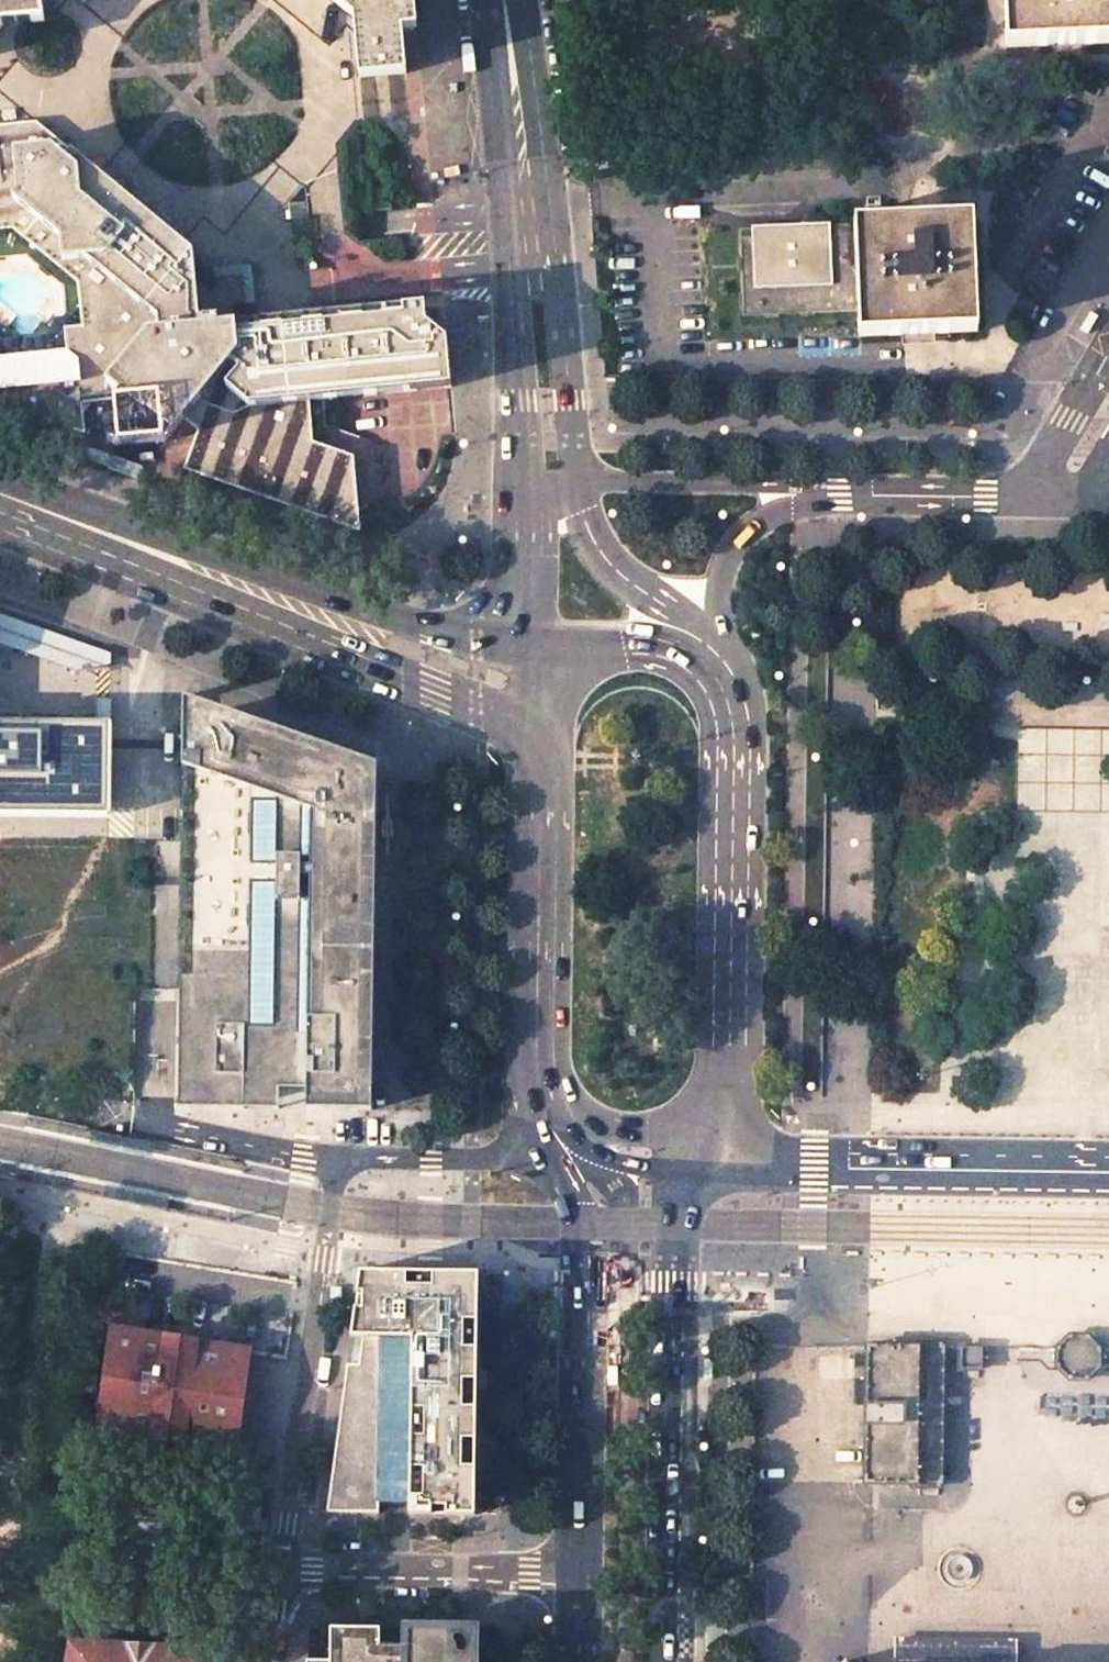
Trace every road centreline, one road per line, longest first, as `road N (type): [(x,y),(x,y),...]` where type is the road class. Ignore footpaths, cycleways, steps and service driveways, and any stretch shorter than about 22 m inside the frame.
road 1 (primary): [(711,658),(670,611),(615,572),(585,530),(523,0)]
road 2 (primary): [(483,0),(521,441),(525,647)]
road 3 (residential): [(536,1126),(511,1148),(472,1157),(337,1160),(276,1572)]
road 4 (primary): [(45,511),(196,597),(512,723),(538,745)]
road 5 (primary): [(525,647),(431,631),(187,544),(45,511)]
road 6 (primary): [(725,1107),(735,1047),(737,716),(711,658)]
road 7 (tertiary): [(711,658),(722,563),(765,519),(820,495),(1057,497)]
road 8 (tertiary): [(1108,1172),(702,1169)]
road 9 (primary): [(586,1215),(583,1572)]
road 10 (residential): [(583,1572),(276,1572)]
road 11 (primary): [(534,1000),(586,1114),(649,1132),(725,1107)]
road 12 (primary): [(538,745),(534,1000)]
road 13 (primary): [(534,1000),(547,1088),(561,1126),(601,1157),(655,1166)]
road 14 (primary): [(711,658),(622,642),(525,647)]
road 15 (primary): [(534,1000),(525,1050),(536,1126)]

